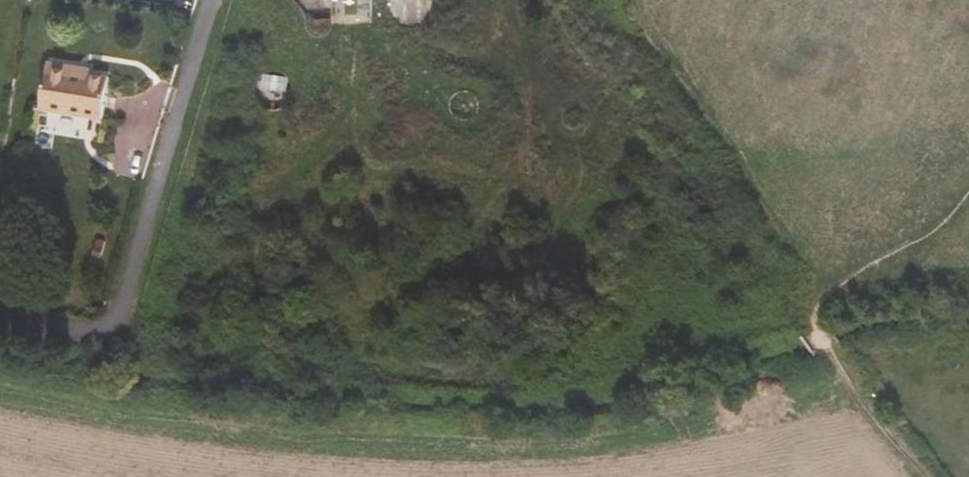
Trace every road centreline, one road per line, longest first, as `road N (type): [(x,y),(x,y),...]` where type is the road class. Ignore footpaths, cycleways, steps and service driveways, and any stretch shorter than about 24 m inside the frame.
road 1 (track): [(633,0),(762,216),(808,270),(814,322)]
road 2 (residential): [(211,0),(117,316)]
road 3 (track): [(814,322),(932,476)]
road 4 (track): [(117,316),(104,330),(0,316)]

